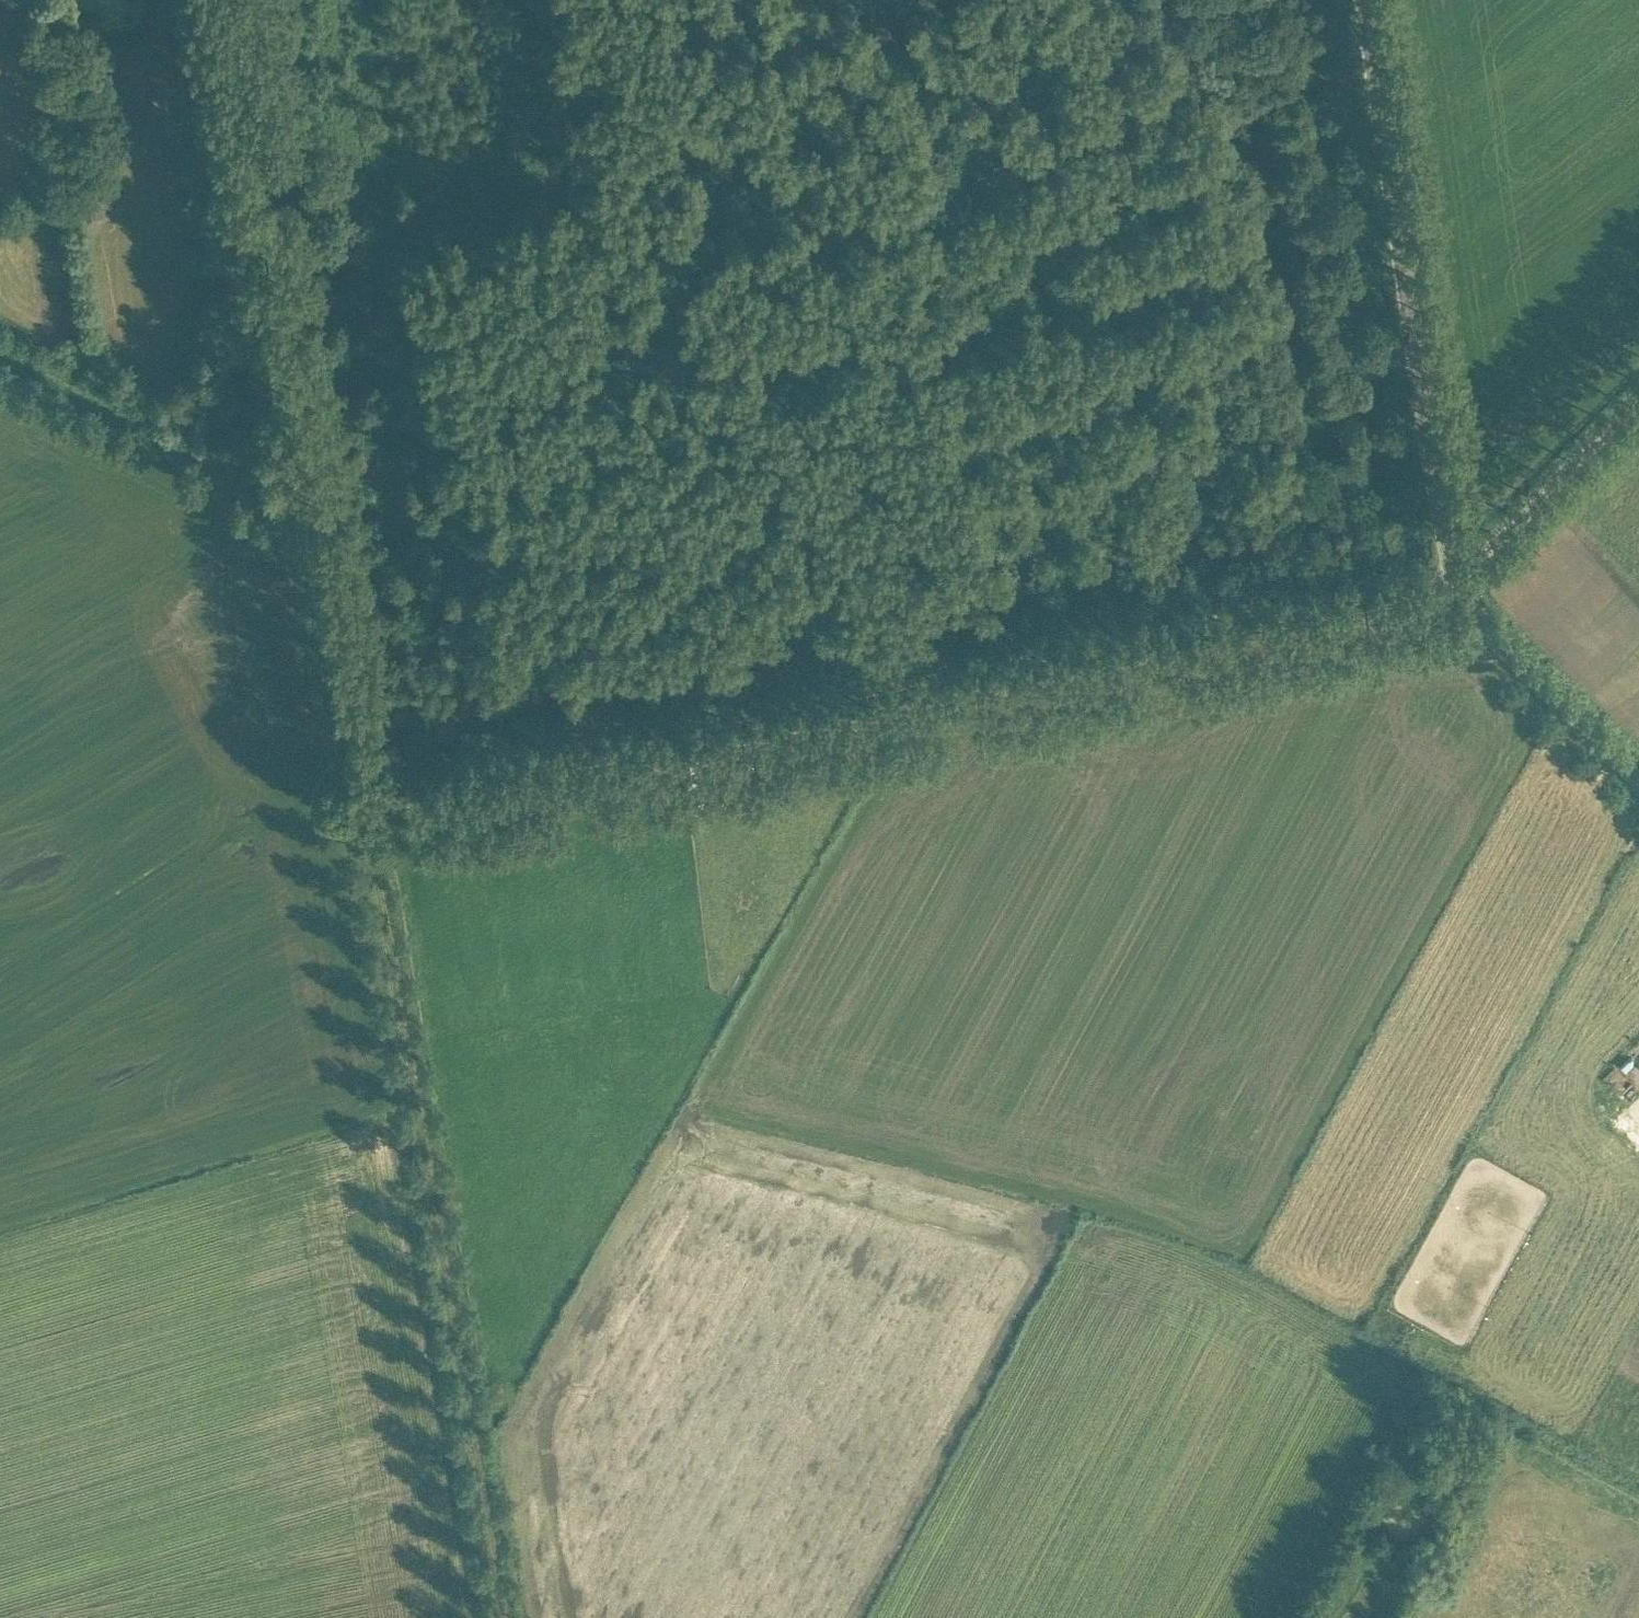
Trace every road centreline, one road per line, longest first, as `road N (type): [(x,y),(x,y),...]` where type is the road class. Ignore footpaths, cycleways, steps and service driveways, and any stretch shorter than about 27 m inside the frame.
road 1 (track): [(1638,388),(1458,564),(1441,570),(366,794)]
road 2 (unclassified): [(1638,783),(1466,586),(1442,523),(1364,0)]
road 3 (track): [(507,1617),(366,794)]
road 4 (track): [(366,794),(238,0)]

